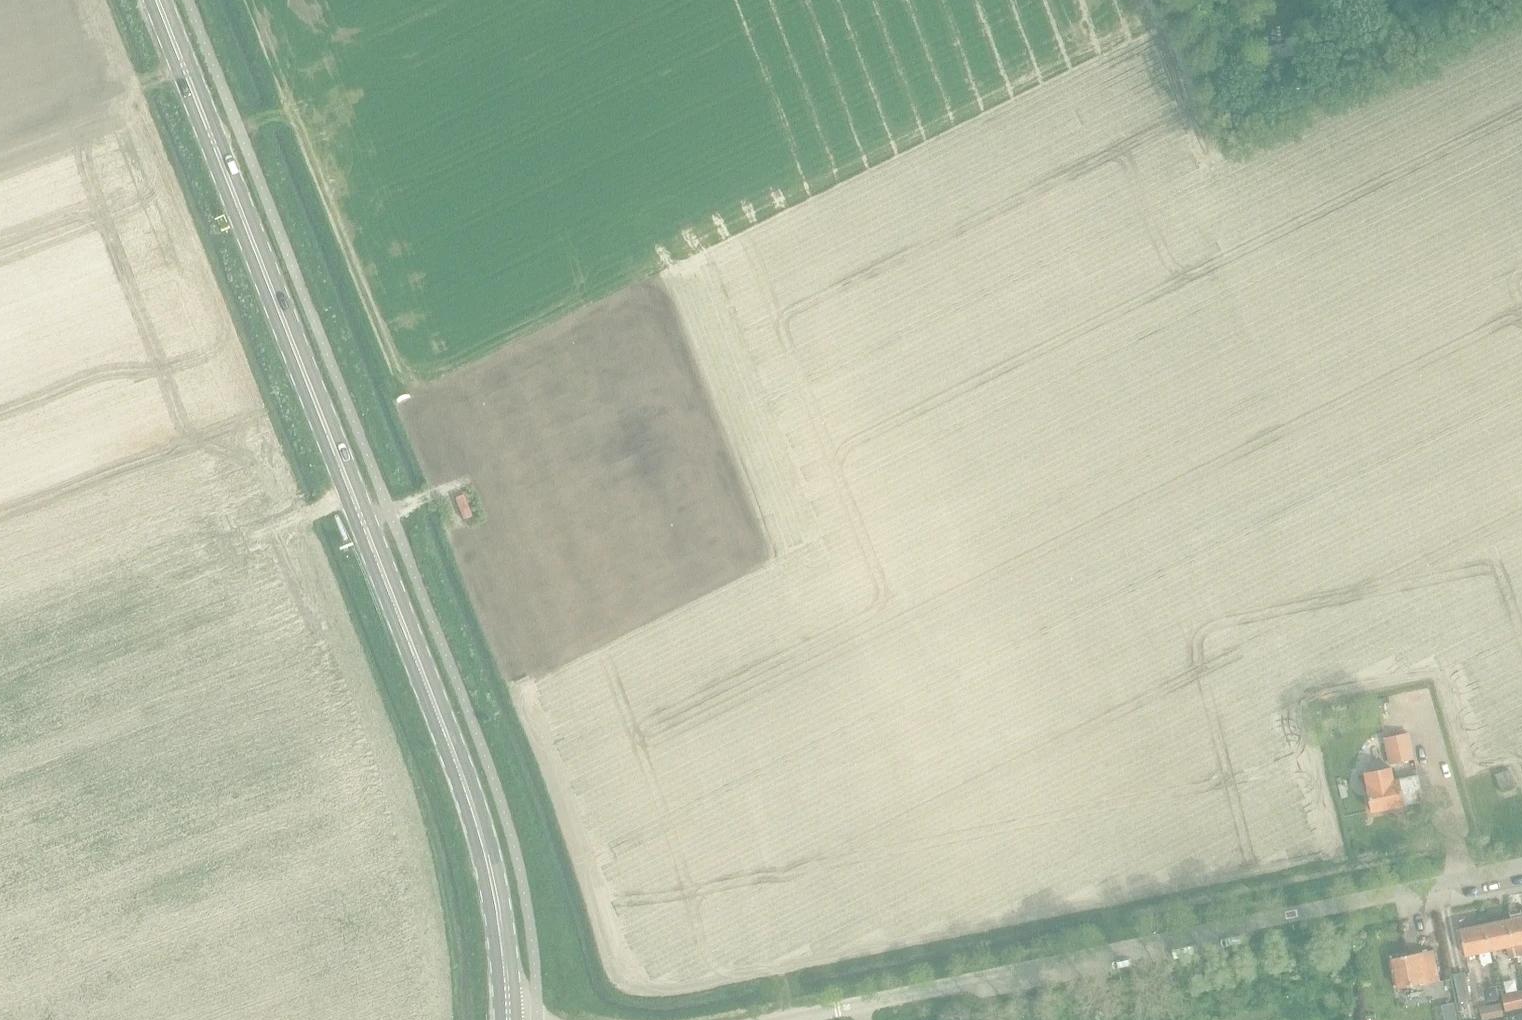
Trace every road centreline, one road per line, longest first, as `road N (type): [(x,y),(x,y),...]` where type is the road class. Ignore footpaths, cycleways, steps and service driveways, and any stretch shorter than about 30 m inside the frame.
road 1 (primary): [(507,1019),(492,865),(464,783),(159,0)]
road 2 (residential): [(837,1009),(1521,863)]

